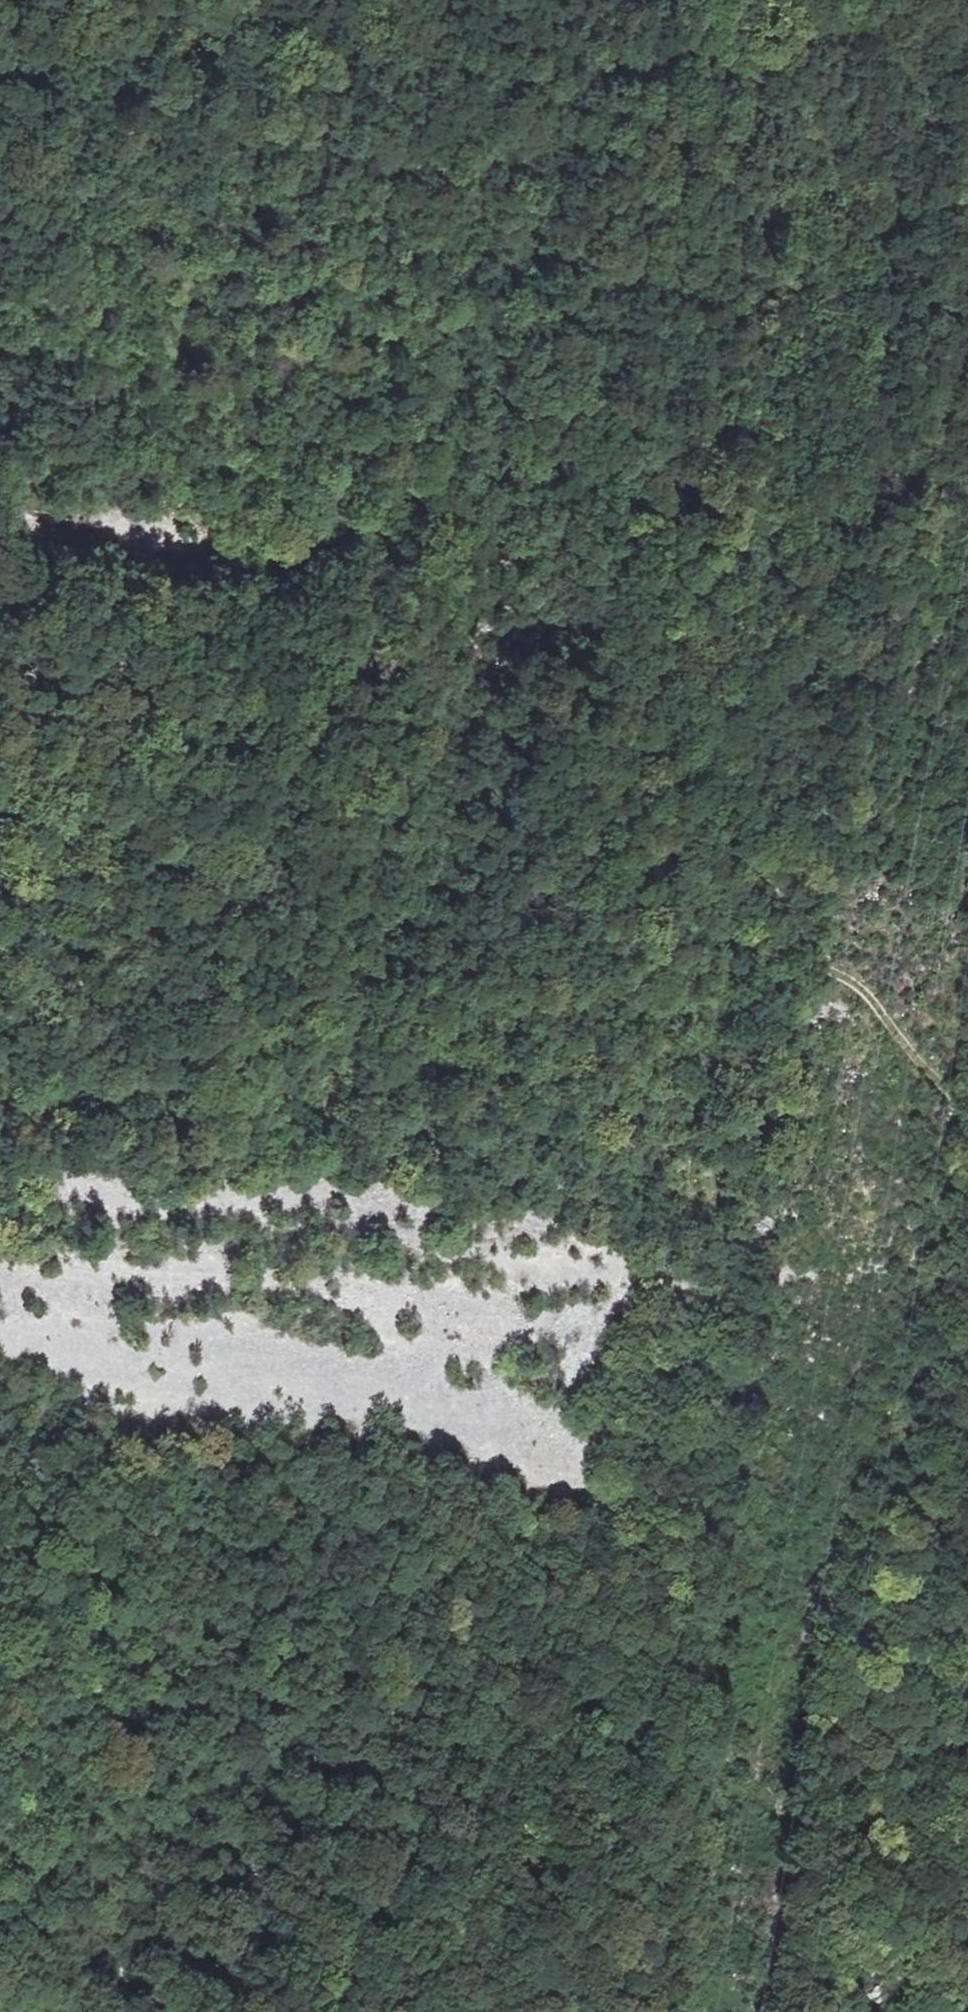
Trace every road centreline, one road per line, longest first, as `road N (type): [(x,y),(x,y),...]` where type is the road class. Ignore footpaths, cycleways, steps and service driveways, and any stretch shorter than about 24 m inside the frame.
road 1 (track): [(605,0),(631,64),(623,164),(635,256),(610,520),(623,638),(652,776),(779,900),(813,964),(860,990),(967,1116)]

